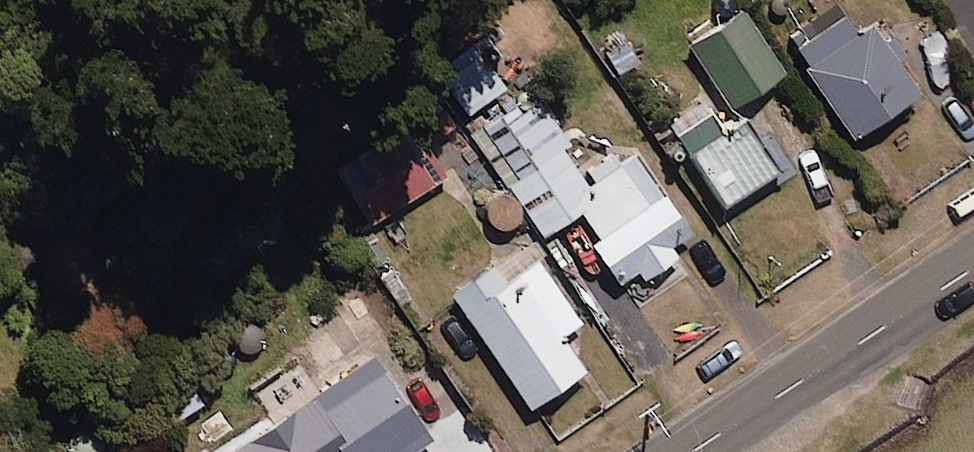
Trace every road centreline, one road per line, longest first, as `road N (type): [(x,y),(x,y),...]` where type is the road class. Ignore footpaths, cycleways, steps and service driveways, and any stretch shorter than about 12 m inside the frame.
road 1 (secondary): [(689,451),(973,266)]

